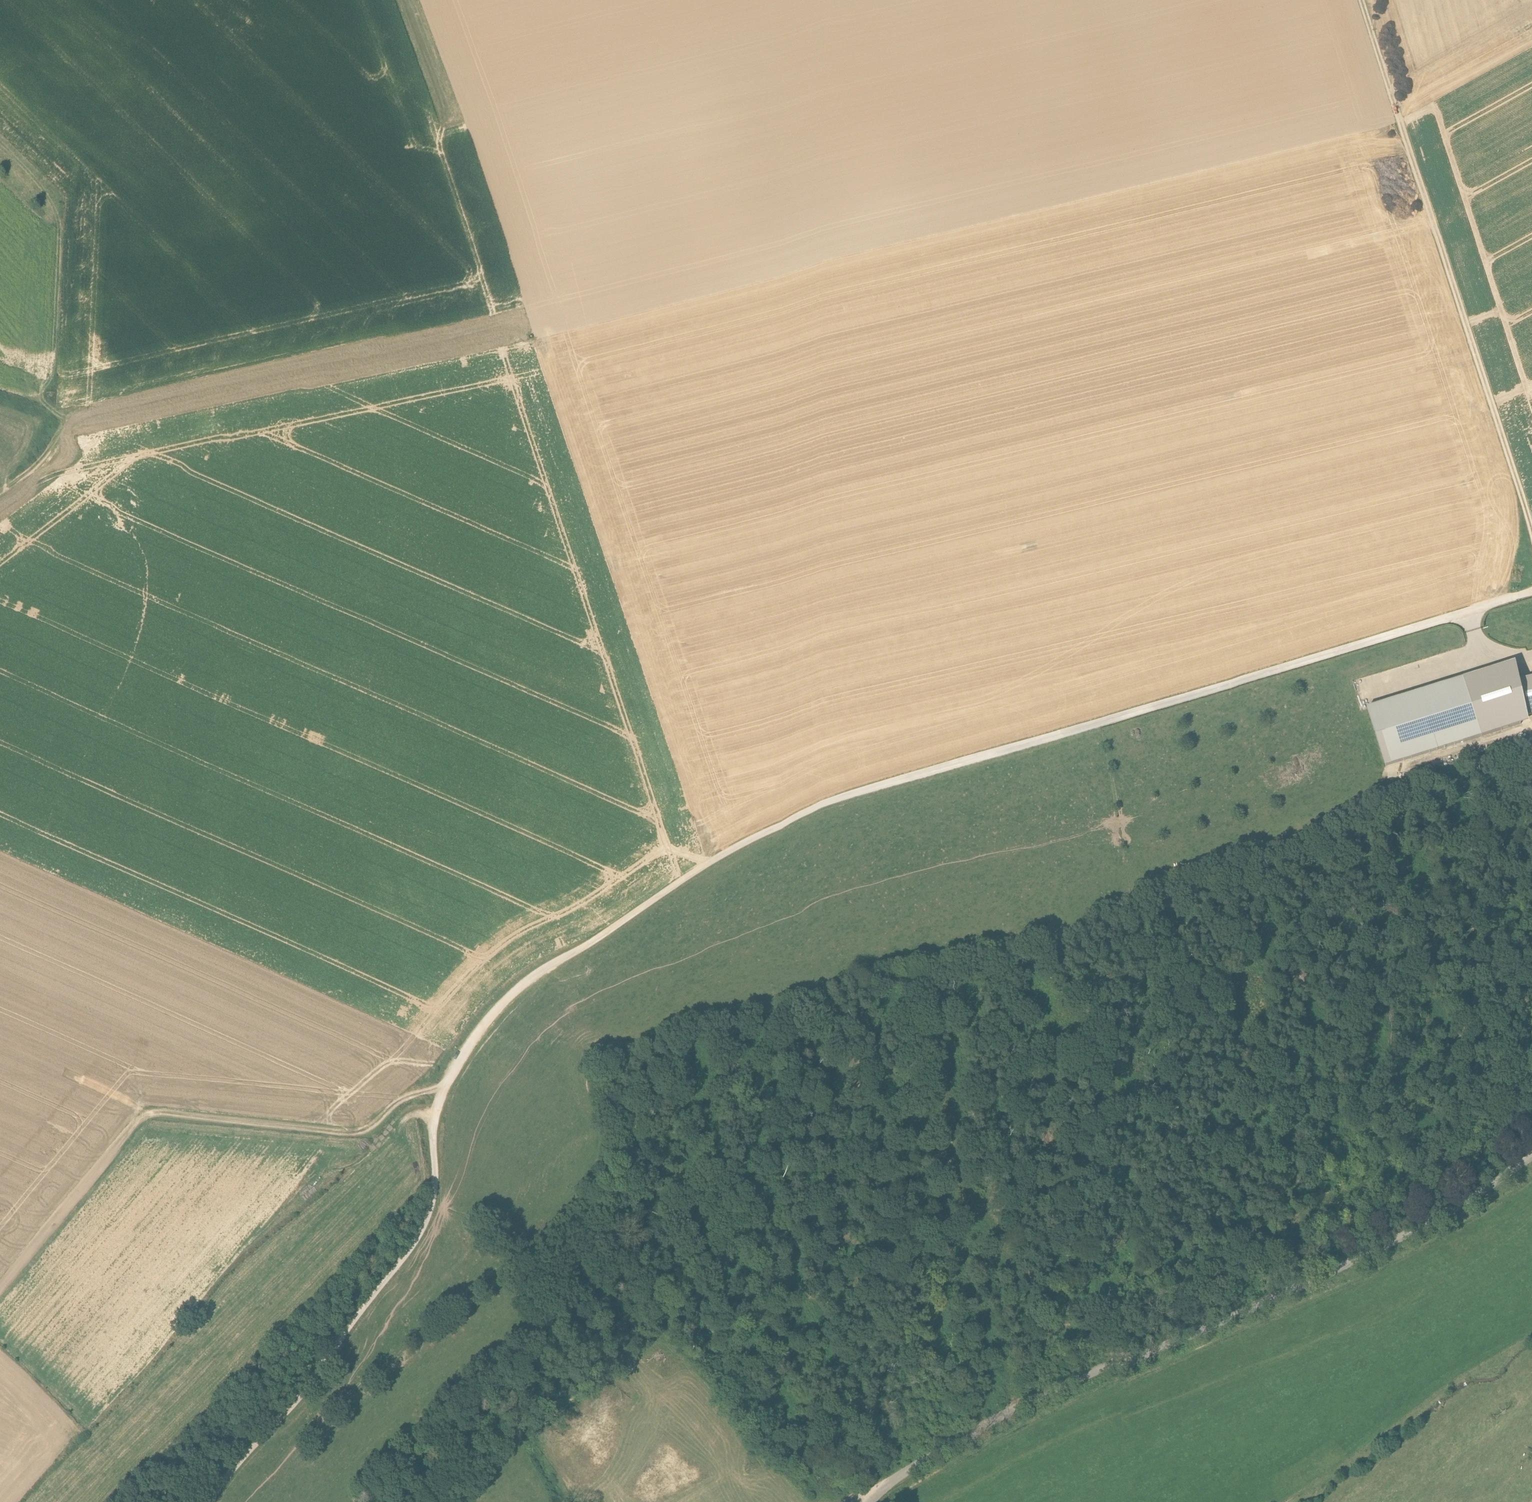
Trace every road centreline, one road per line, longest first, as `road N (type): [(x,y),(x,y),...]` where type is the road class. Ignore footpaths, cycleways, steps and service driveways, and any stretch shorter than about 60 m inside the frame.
road 1 (track): [(203,1501),(308,1383),(413,1241),(432,1198),(441,1090),(468,1041),(523,982),(771,829),(1531,591)]
road 2 (unclassified): [(1531,1129),(1400,1213),(931,1438),(857,1501)]
road 3 (track): [(1361,0),(1531,534)]

